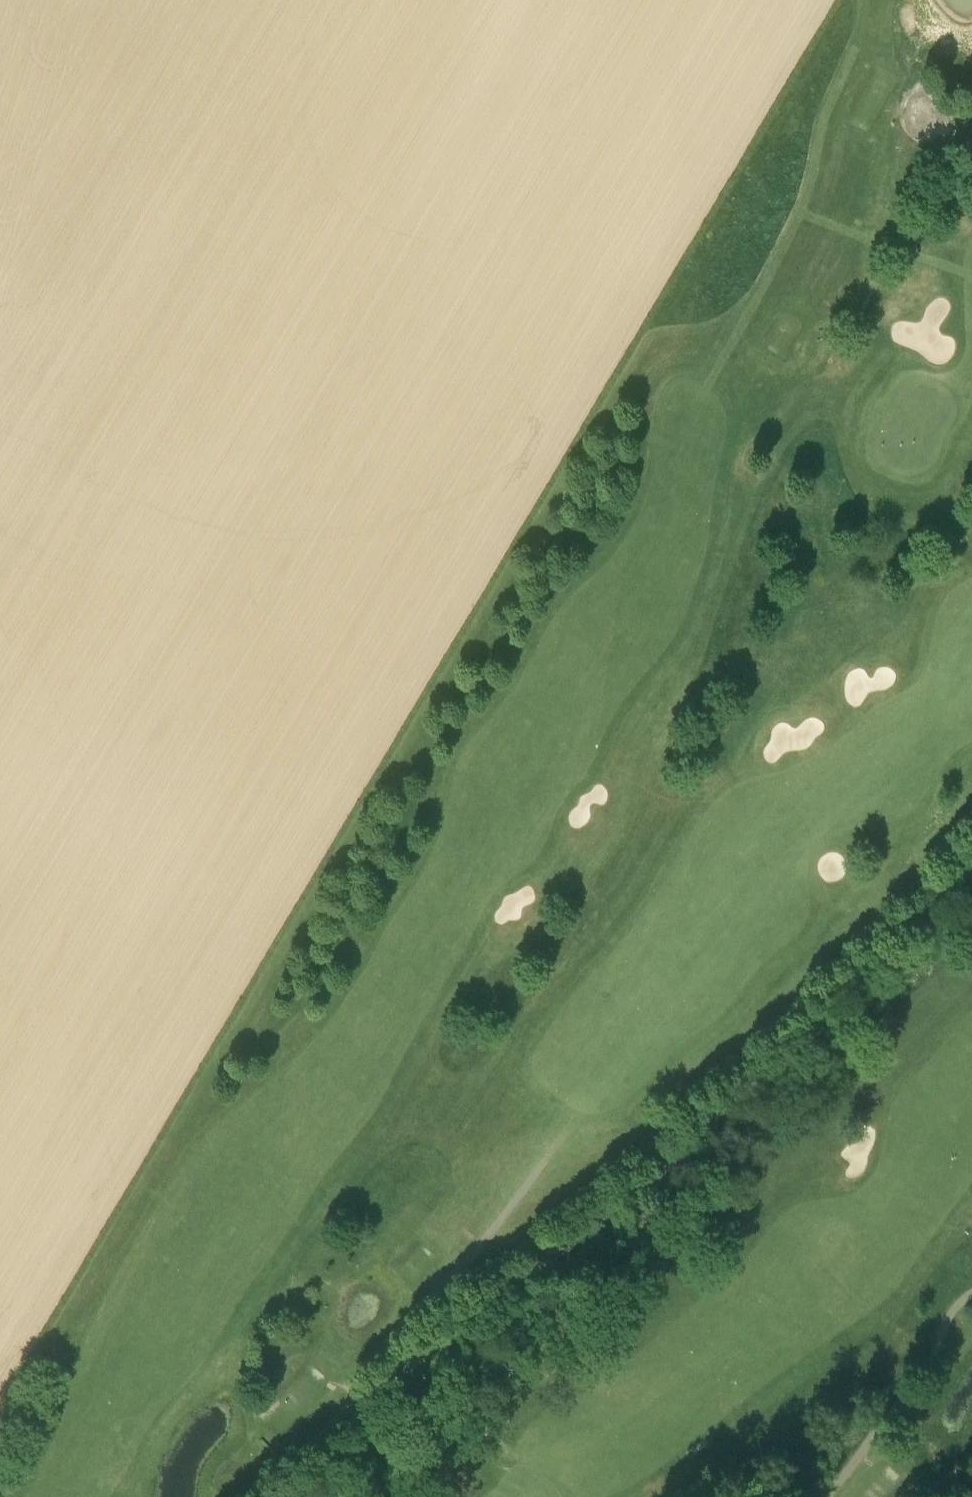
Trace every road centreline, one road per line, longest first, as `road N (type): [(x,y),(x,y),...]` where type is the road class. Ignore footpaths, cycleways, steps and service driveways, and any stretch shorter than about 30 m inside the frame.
road 1 (track): [(971,870),(674,1159),(382,1389),(297,1496)]
road 2 (track): [(823,1496),(925,1378),(944,1325),(971,1293)]

